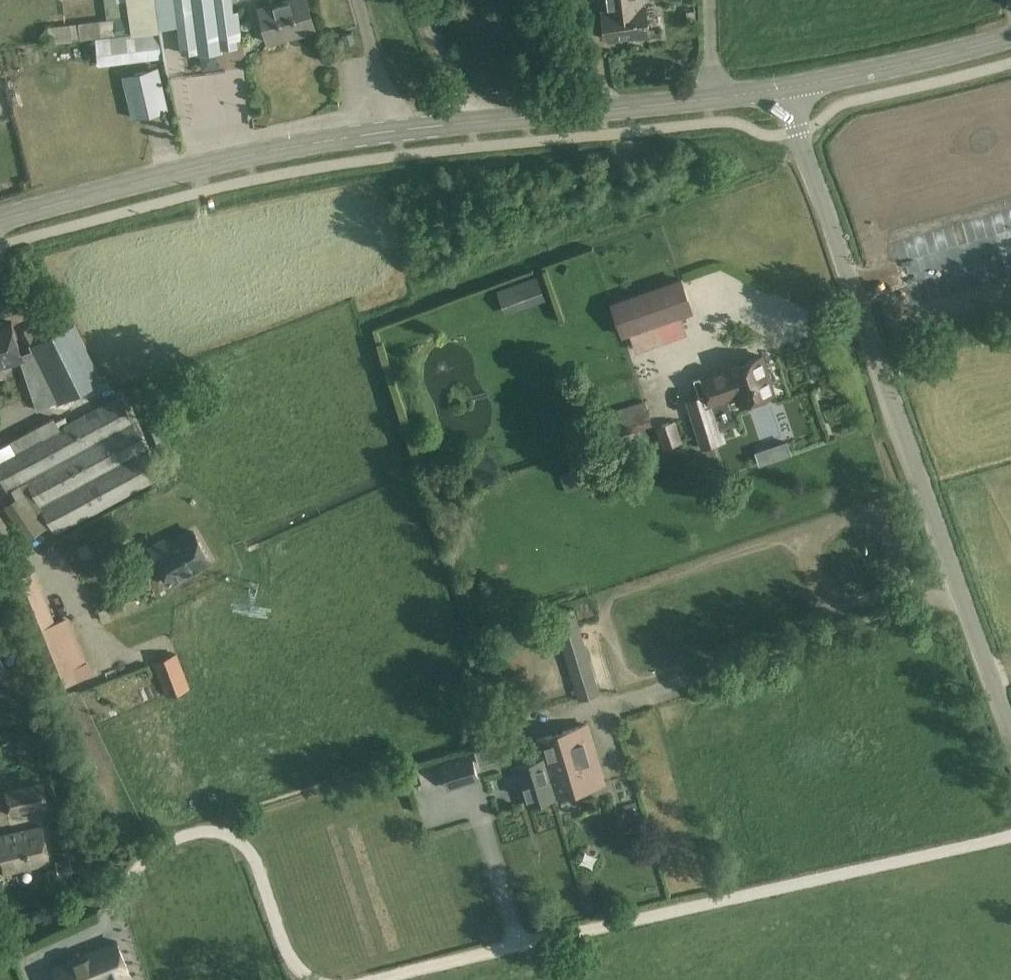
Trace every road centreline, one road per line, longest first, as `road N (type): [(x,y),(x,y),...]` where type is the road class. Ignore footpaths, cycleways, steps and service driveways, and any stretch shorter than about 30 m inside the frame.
road 1 (unclassified): [(1010,736),(786,88)]
road 2 (secondary): [(0,219),(268,151),(392,131)]
road 3 (secondary): [(392,131),(714,98)]
road 4 (secondary): [(786,88),(1010,37)]
road 5 (unclassified): [(392,131),(358,0)]

